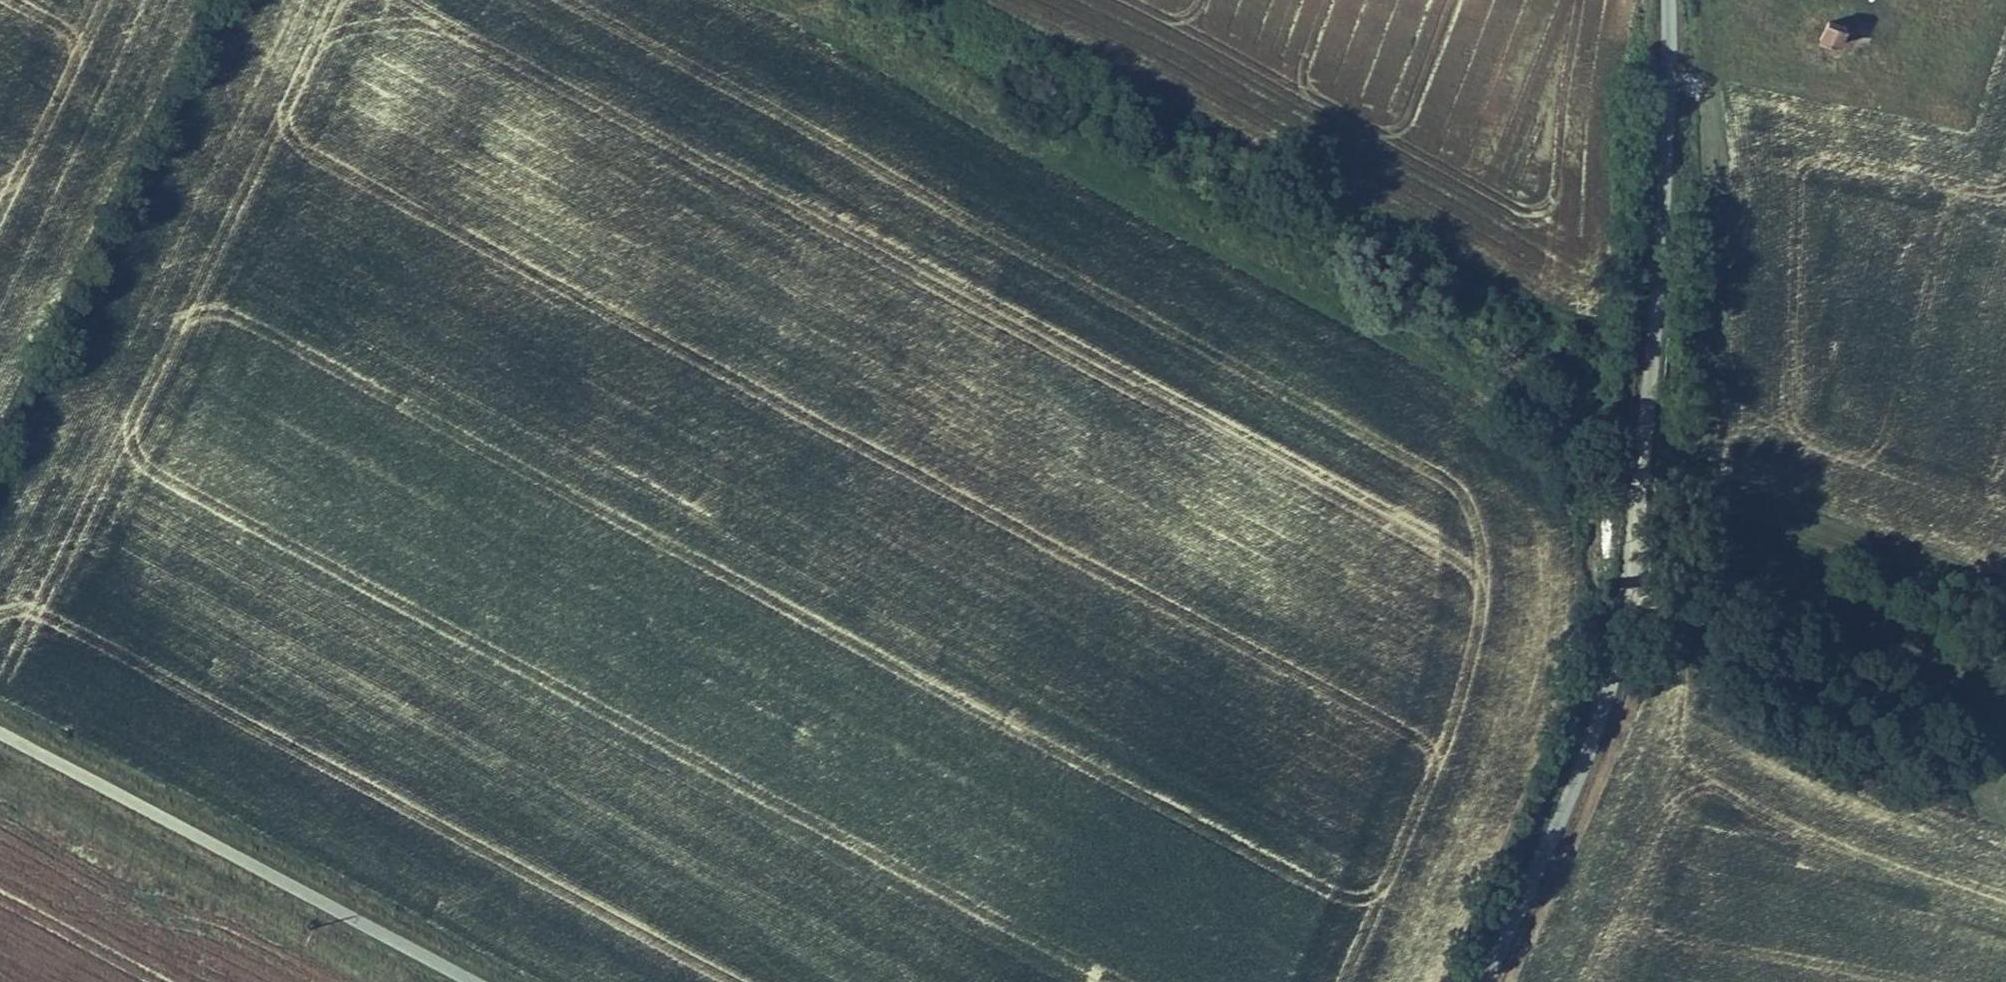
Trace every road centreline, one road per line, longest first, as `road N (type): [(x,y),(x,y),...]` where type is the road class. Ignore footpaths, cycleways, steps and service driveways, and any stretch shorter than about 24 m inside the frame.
road 1 (tertiary): [(1481,981),(1597,715),(1625,622),(1666,0)]
road 2 (unclassified): [(477,981),(0,738)]

